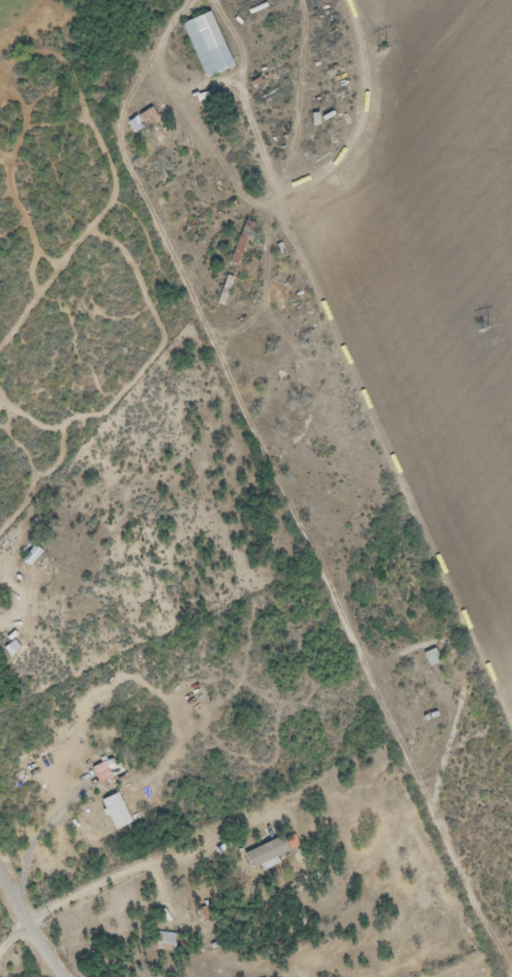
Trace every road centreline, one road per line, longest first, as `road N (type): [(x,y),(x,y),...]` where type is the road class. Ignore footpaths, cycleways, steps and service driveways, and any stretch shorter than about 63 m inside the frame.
road 1 (residential): [(0,864),(68,976)]

